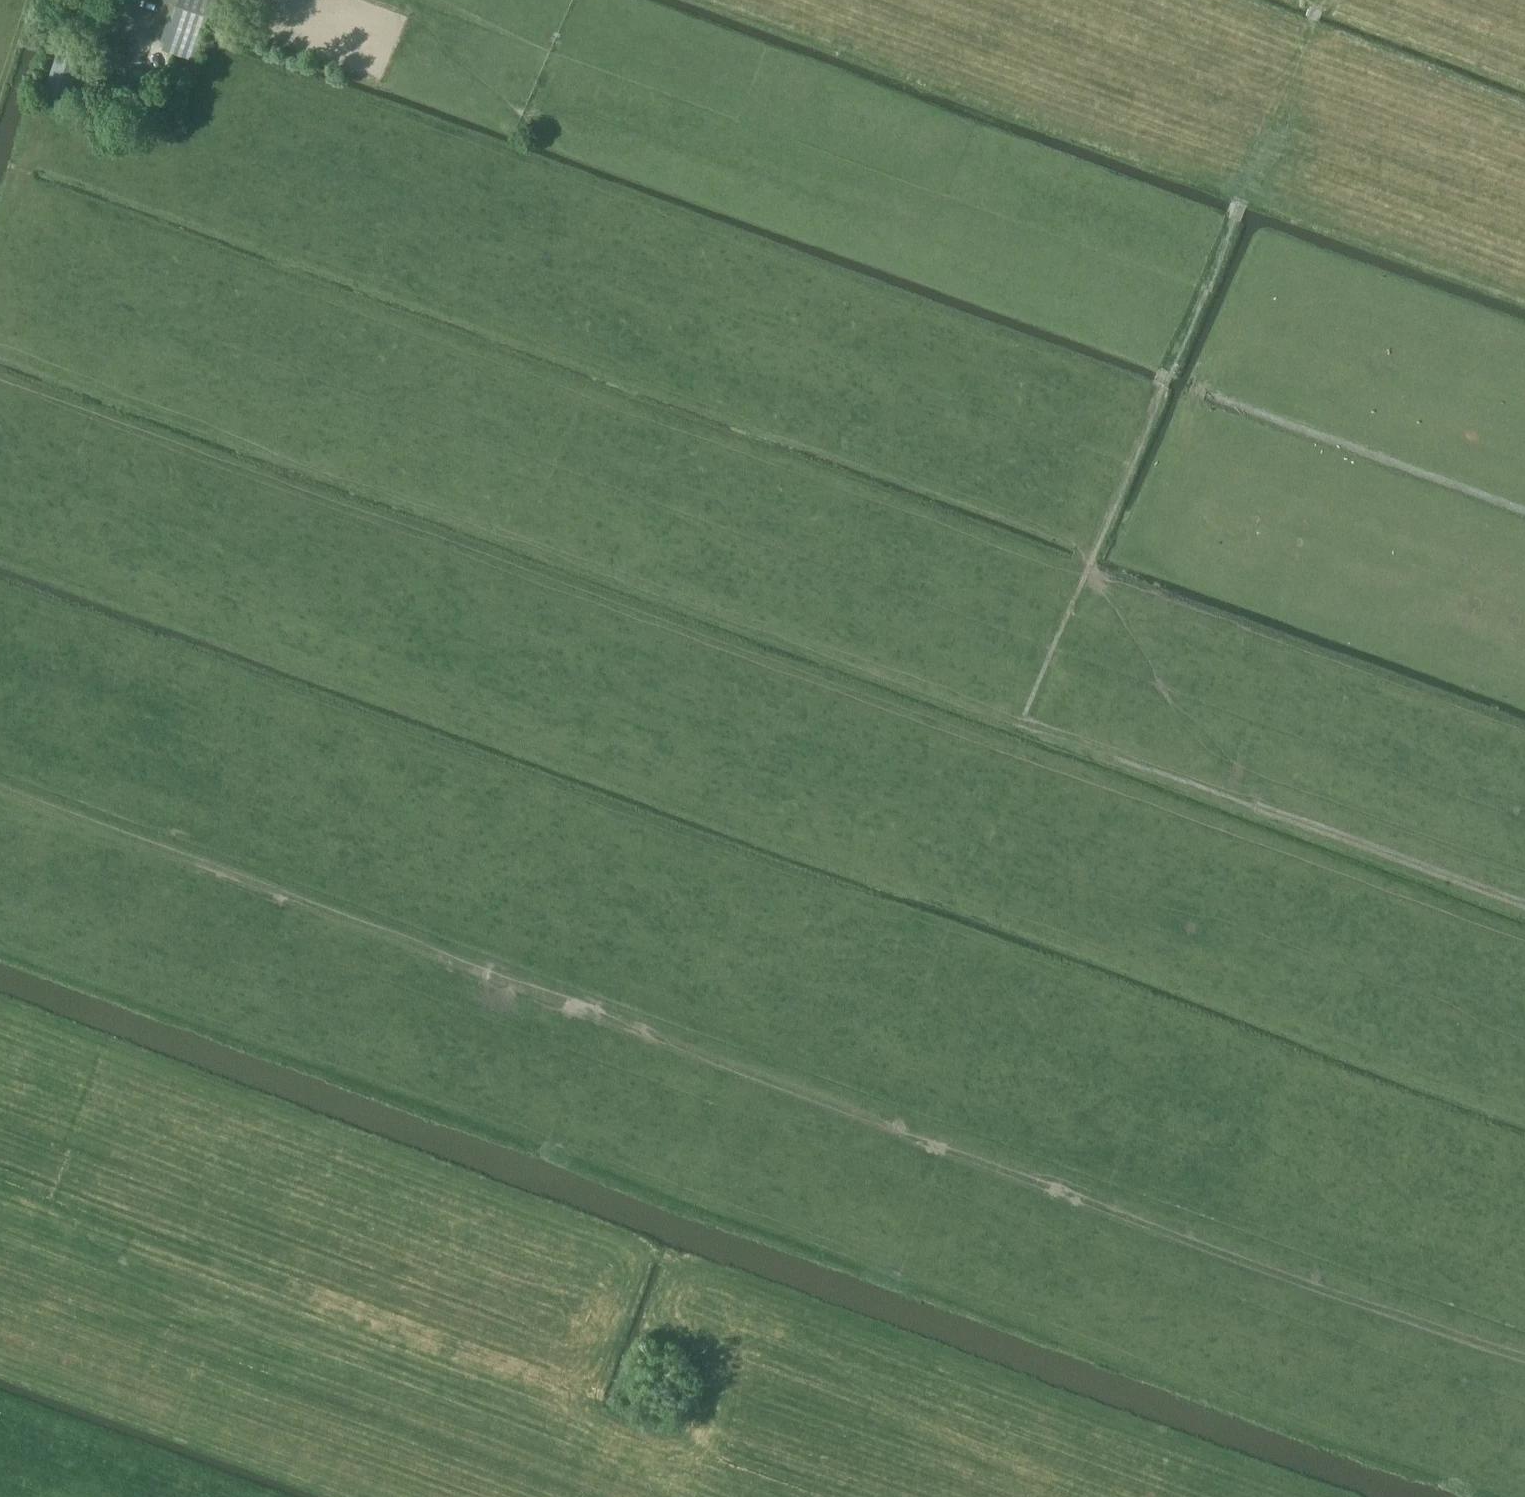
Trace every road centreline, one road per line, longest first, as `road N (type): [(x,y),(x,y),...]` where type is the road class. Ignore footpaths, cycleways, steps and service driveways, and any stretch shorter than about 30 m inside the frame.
road 1 (track): [(1524,1309),(1171,1224),(0,794)]
road 2 (track): [(1324,0),(1021,717)]
road 3 (track): [(0,344),(163,408)]

